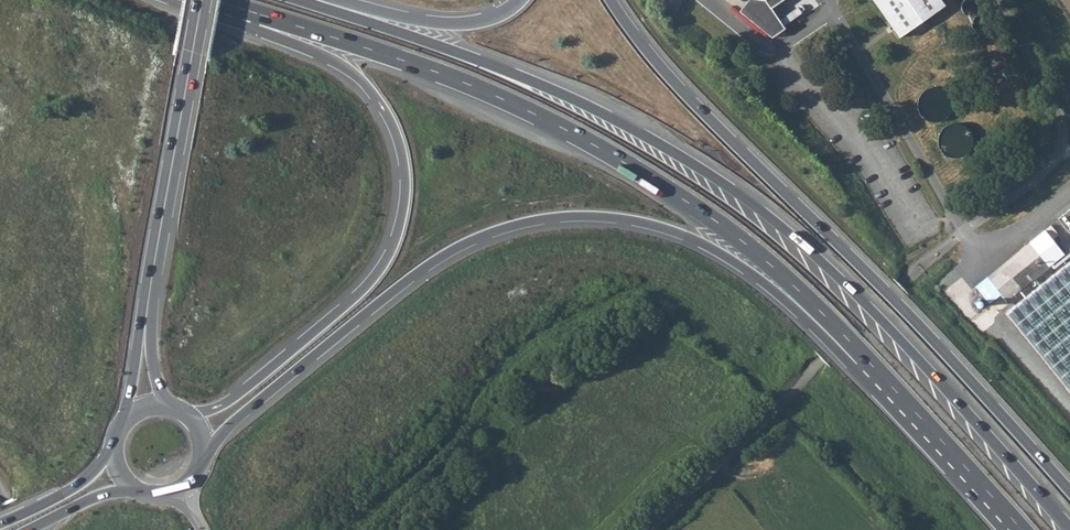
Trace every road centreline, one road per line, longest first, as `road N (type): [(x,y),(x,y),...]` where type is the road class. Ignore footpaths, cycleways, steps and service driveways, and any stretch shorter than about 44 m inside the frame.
road 1 (trunk): [(1069,528),(858,297),(729,188),(573,98),(302,0)]
road 2 (trunk): [(202,451),(420,271),(479,238),(564,217),(629,220),(689,238),(747,272),(843,358),(874,369)]
road 3 (trunk): [(213,0),(403,60),(561,127),(730,231),(874,369)]
road 4 (trunk): [(1069,491),(863,268),(661,68),(611,0)]
road 5 (trunk): [(193,0),(355,76),(384,111),(403,179),(397,230),(361,290),(231,398),(187,416)]
road 6 (secondary): [(146,317),(201,0)]
road 7 (unclassified): [(979,263),(830,0)]
road 8 (trunk): [(874,369),(1022,529)]
road 9 (trunk): [(519,0),(488,19),(444,23),(340,0)]
road 10 (trunk): [(109,452),(74,487),(0,523)]

